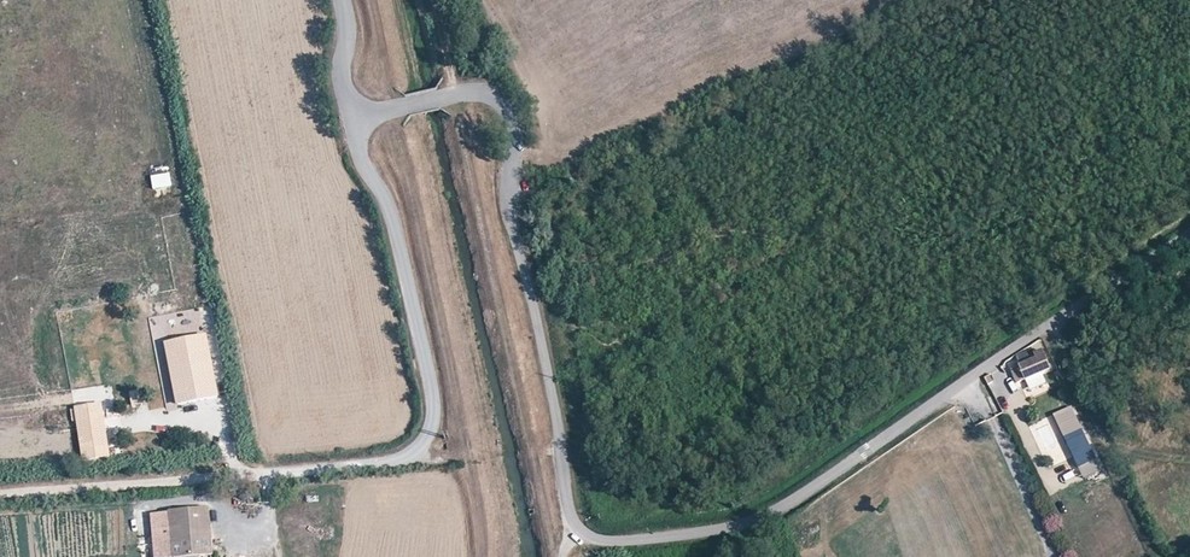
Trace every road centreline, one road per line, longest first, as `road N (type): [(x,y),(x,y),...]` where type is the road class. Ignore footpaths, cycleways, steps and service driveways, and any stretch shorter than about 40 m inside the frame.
road 1 (unclassified): [(343,0),(350,43),(342,70),(353,105),(378,112),(480,92),(512,116),(511,198),(568,505),(575,530),(599,541),(683,535),(796,501),(1189,237)]

